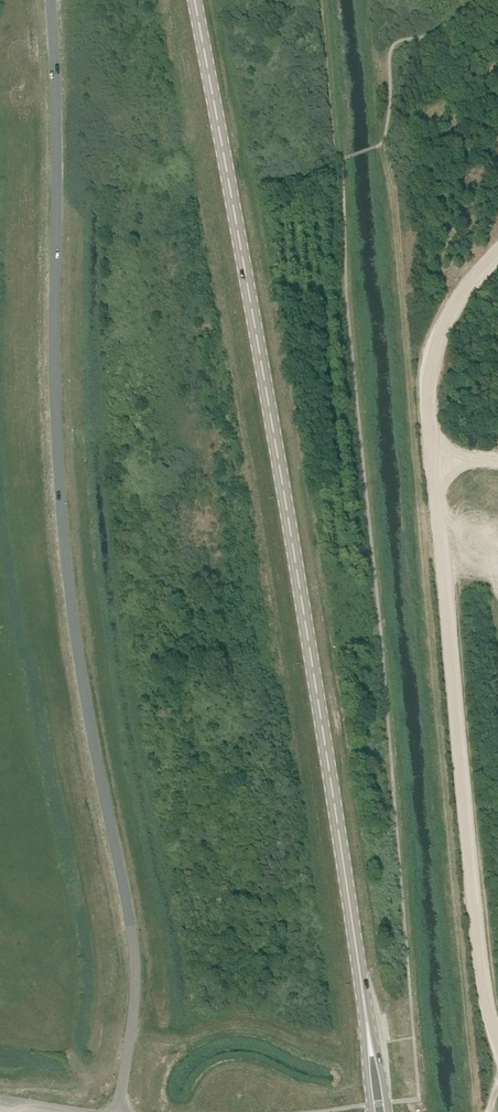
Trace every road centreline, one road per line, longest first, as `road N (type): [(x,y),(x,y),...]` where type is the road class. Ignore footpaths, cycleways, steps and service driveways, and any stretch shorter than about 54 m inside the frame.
road 1 (primary): [(381,1111),(291,537),(194,0)]
road 2 (unclassified): [(120,1111),(134,948),(67,577),(55,414),(51,0)]
road 3 (track): [(497,1041),(473,884),(430,360),(448,308)]

